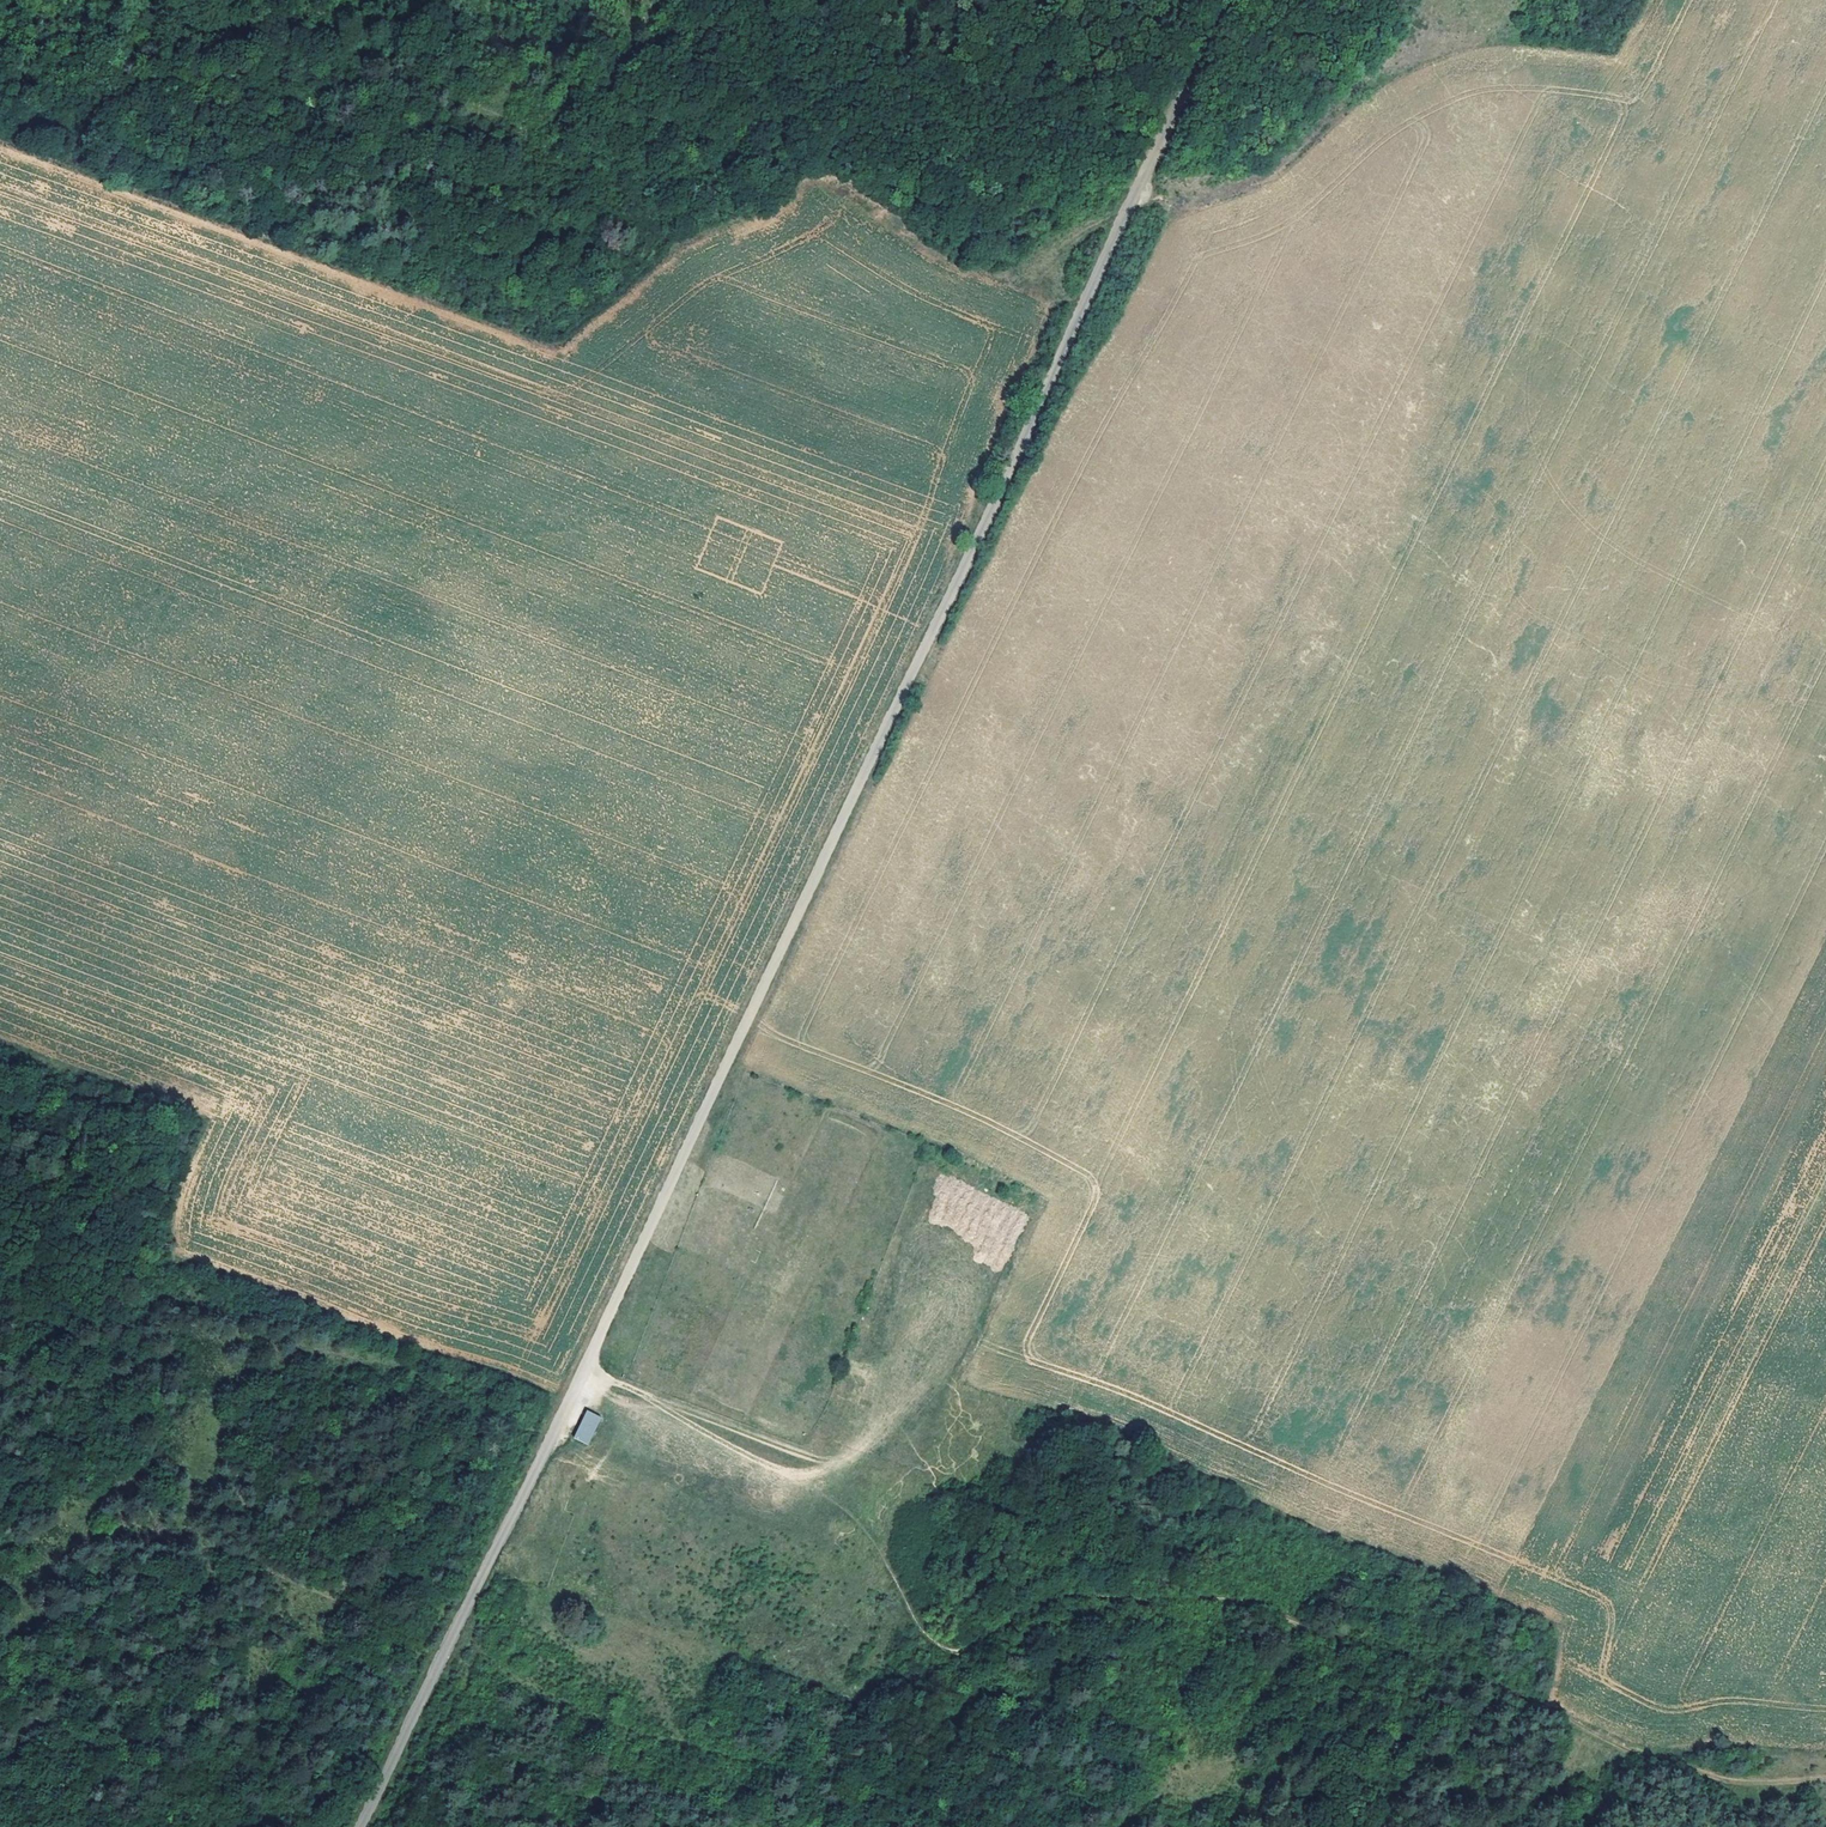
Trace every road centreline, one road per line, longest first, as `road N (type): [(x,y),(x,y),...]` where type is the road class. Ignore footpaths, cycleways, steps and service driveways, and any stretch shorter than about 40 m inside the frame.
road 1 (unclassified): [(1222,0),(359,1826)]
road 2 (track): [(965,1647),(1051,1605),(1239,1594),(1288,1625),(1423,1666),(1707,1779),(1825,1782)]
road 3 (track): [(0,1385),(22,1418),(443,1657)]
road 4 (track): [(1129,198),(1166,204),(1268,174),(1410,42)]

